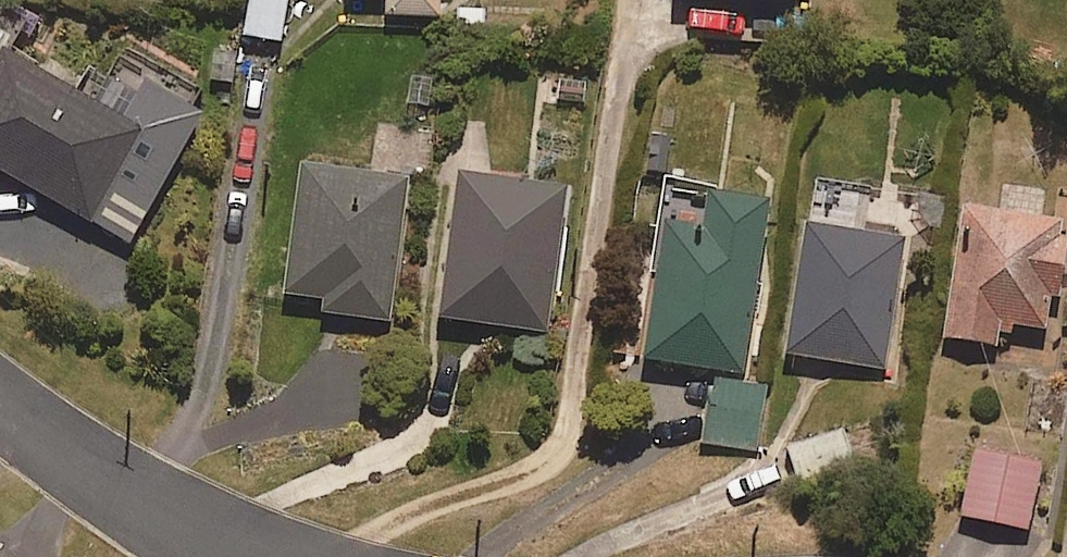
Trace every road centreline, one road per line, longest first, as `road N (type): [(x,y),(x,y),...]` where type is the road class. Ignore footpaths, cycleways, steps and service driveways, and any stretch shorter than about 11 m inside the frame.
road 1 (residential): [(251,556),(69,451),(0,400)]

